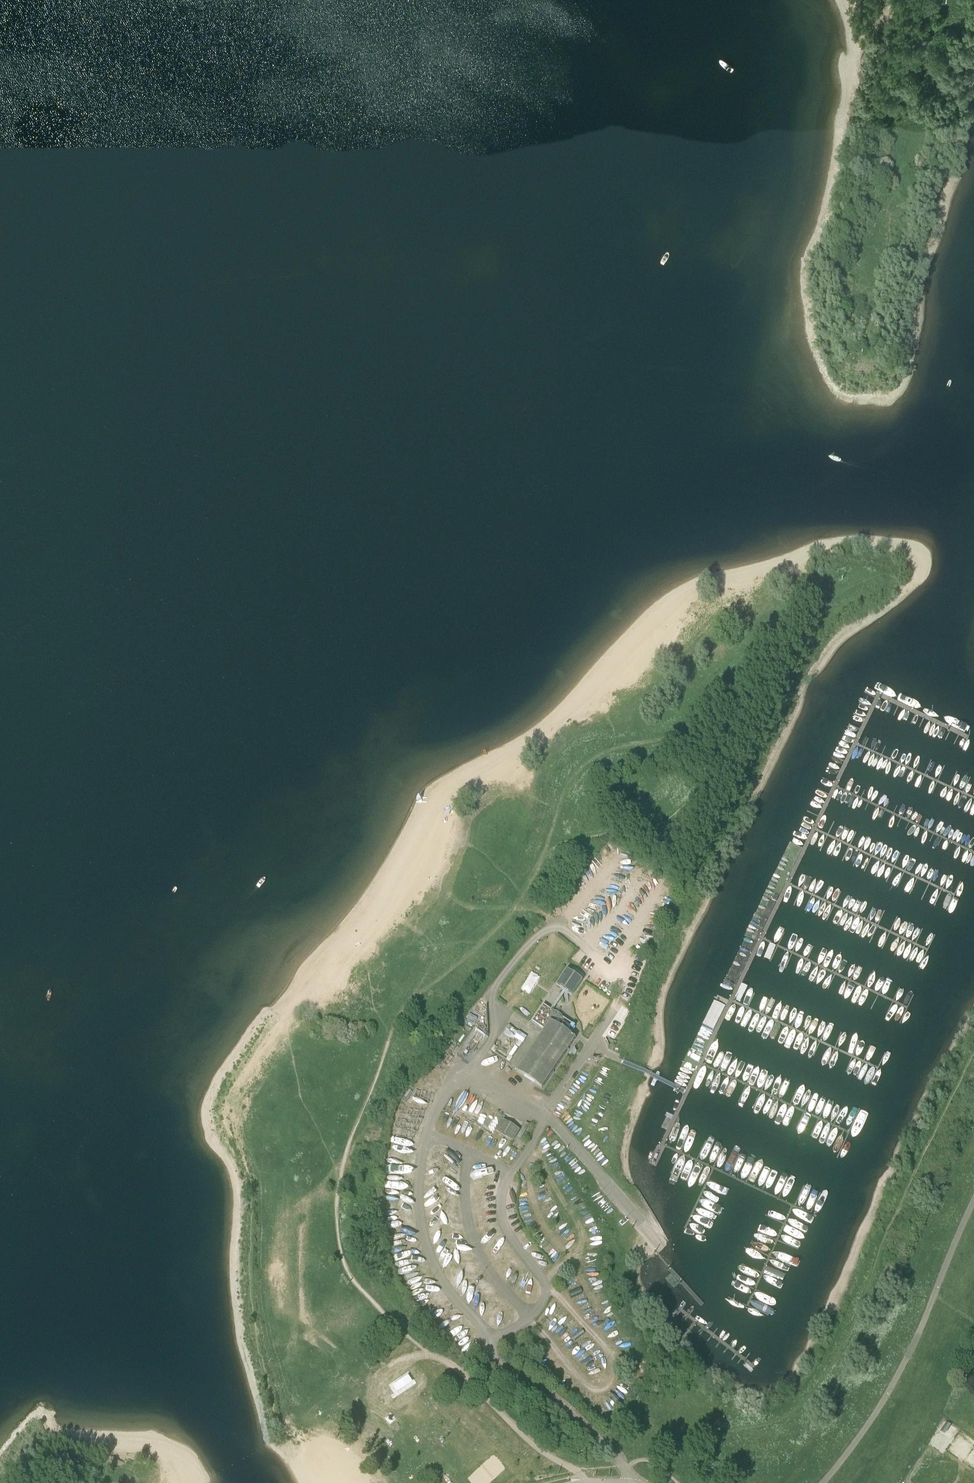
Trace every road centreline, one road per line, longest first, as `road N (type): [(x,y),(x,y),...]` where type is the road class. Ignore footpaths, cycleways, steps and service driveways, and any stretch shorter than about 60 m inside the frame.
road 1 (unclassified): [(644,1482),(569,1411),(496,1366),(491,1337)]

